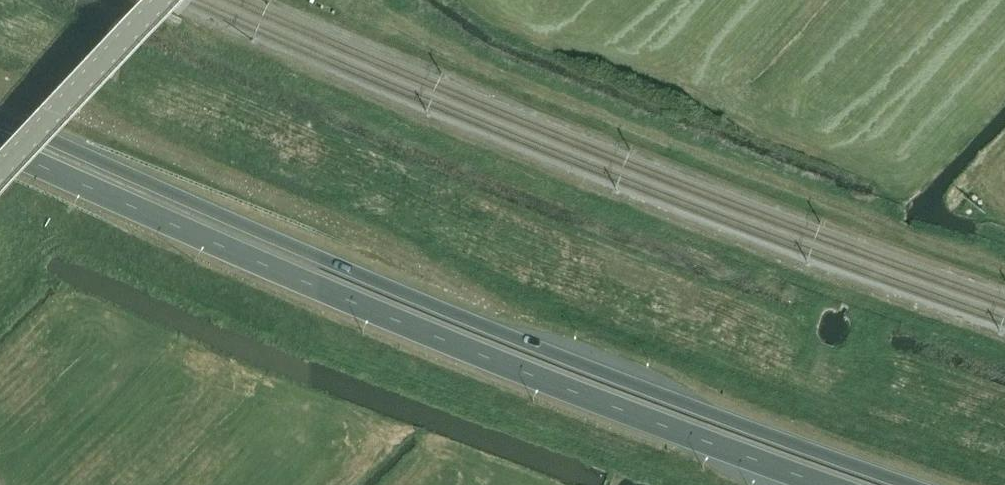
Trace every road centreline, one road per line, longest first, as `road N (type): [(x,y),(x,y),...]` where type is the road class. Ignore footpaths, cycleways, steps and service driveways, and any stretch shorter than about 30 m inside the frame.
road 1 (trunk): [(916,484),(483,325),(0,116)]
road 2 (trunk): [(0,146),(335,293),(831,484)]
road 3 (tertiary): [(0,171),(163,0)]

